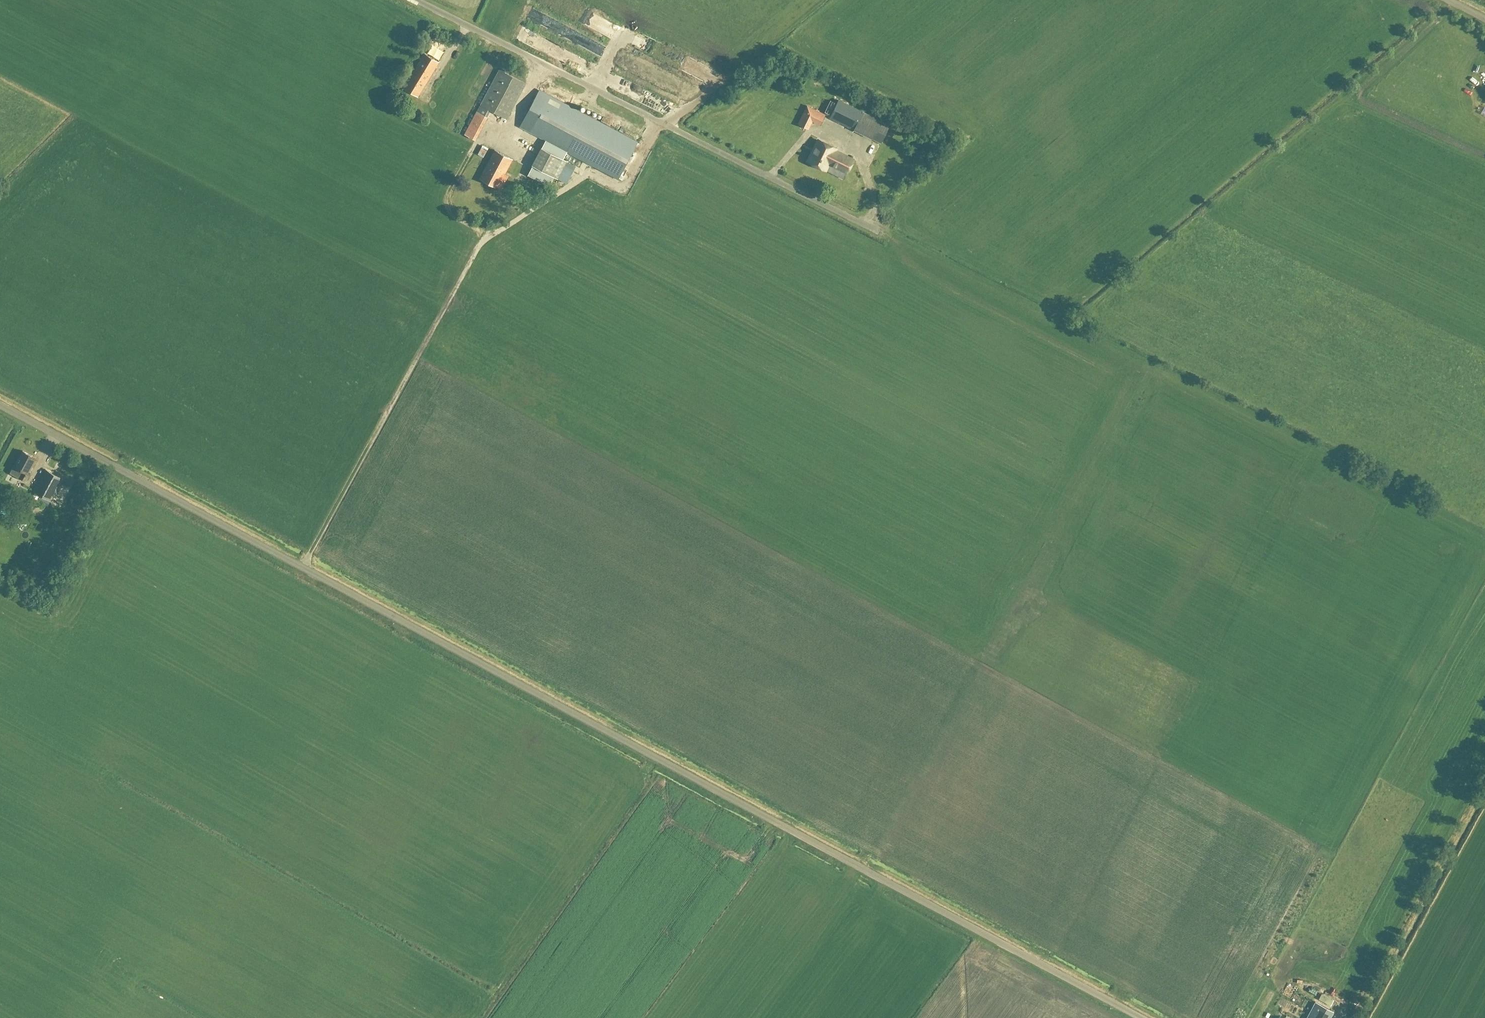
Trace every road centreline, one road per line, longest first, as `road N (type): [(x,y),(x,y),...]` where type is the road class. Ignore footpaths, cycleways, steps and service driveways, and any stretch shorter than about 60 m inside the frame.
road 1 (unclassified): [(1139,1017),(0,406)]
road 2 (unclassified): [(880,230),(410,0)]
road 3 (track): [(302,569),(478,247),(477,230),(447,206),(467,157),(485,139)]

